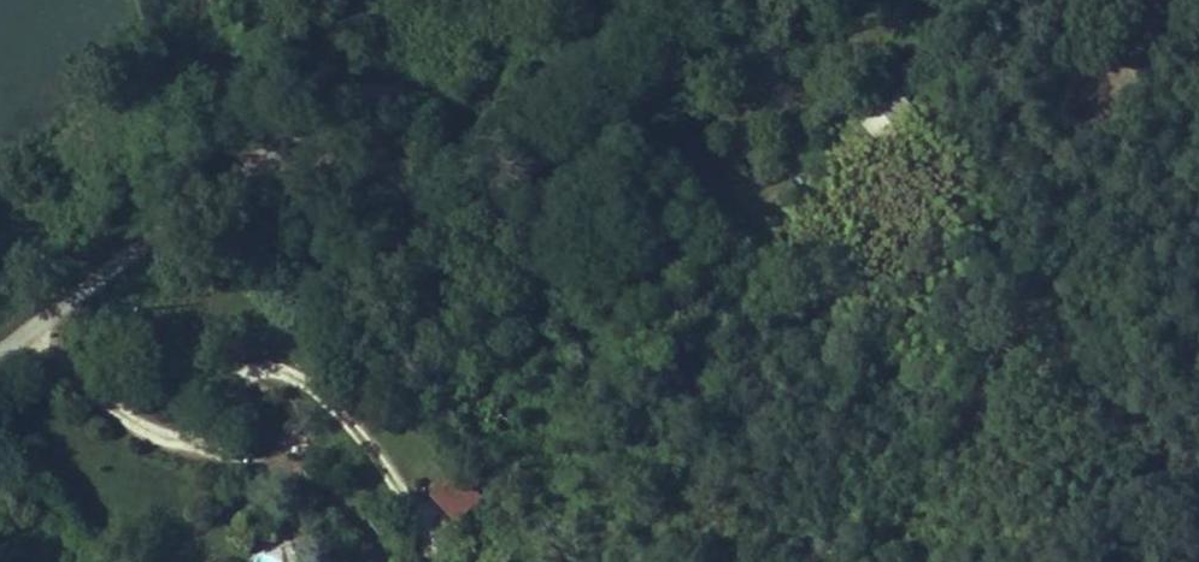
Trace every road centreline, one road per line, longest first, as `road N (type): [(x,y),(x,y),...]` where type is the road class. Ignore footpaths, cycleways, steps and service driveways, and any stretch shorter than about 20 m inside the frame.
road 1 (residential): [(0,355),(242,175),(325,142)]

